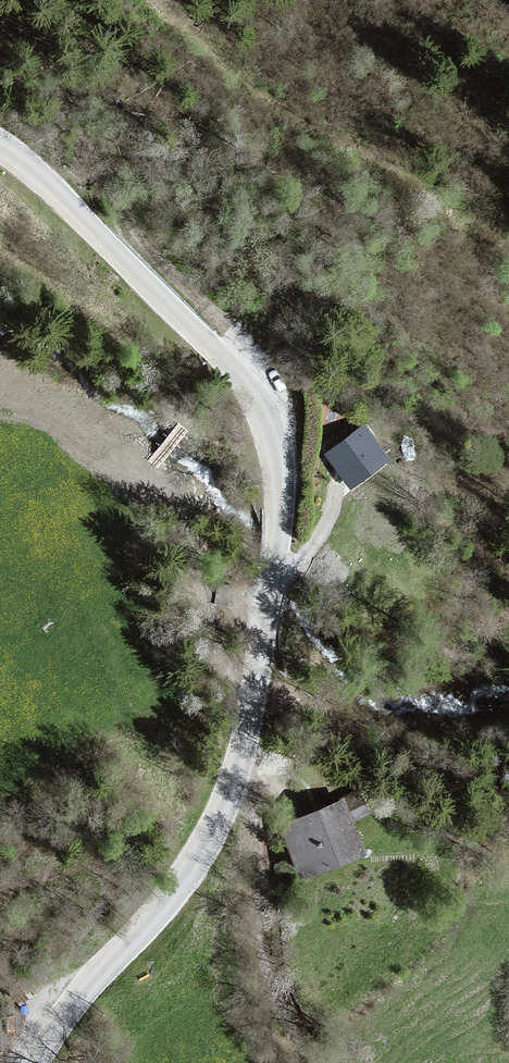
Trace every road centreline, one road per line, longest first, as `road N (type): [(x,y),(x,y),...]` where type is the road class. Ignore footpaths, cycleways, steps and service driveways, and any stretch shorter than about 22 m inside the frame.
road 1 (tertiary): [(0,147),(225,356),(260,399),(272,432),(274,483),(238,763),(199,852),(47,1030),(30,1062)]
road 2 (track): [(149,0),(231,85),(422,188),(508,310)]
road 3 (track): [(225,356),(220,318),(18,33),(0,24)]
road 4 (track): [(238,763),(268,806),(269,940),(300,1062)]

